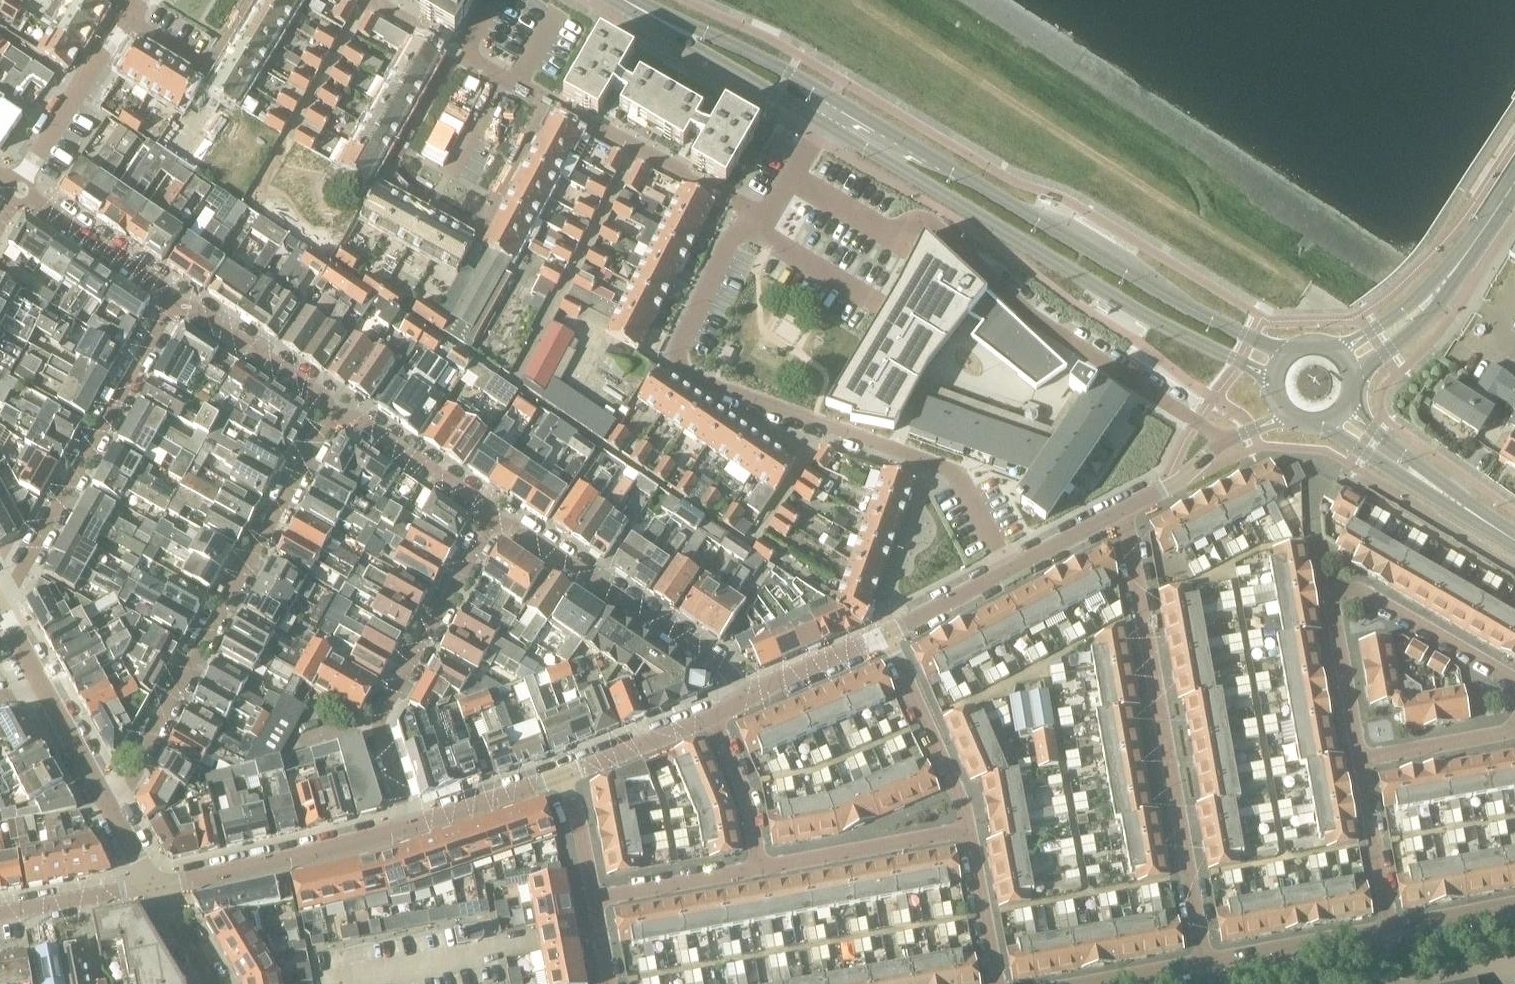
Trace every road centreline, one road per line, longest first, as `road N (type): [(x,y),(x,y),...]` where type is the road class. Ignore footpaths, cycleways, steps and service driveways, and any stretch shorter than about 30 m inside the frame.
road 1 (residential): [(792,174),(899,234),(917,224),(938,228),(1066,340),(1226,439)]
road 2 (tertiary): [(1279,366),(830,112)]
road 3 (residential): [(339,407),(115,813)]
road 4 (residential): [(1199,962),(1123,510)]
road 5 (residential): [(453,46),(379,178),(476,232),(546,100)]
road 6 (residential): [(1,606),(168,292)]
road 7 (residential): [(410,827),(380,721),(492,521)]
road 8 (residential): [(492,521),(521,529),(730,669),(748,698)]
road 9 (residential): [(155,886),(410,827)]
road 10 (residential): [(689,375),(930,460)]
road 11 (residential): [(764,217),(546,100)]
road 12 (tertiary): [(1346,360),(1438,291),(1514,185)]
road 13 (tertiary): [(830,112),(625,0)]
road 14 (residential): [(1514,676),(1360,589),(1326,593),(1328,605)]
road 15 (residential): [(970,827),(760,868)]
road 16 (residential): [(970,827),(888,632)]
road 17 (tertiary): [(1325,421),(1456,509),(1504,530)]
road 18 (residential): [(168,292),(339,407)]
road 19 (tertiary): [(1504,530),(1346,406)]
road 20 (residential): [(17,186),(126,19)]
road 21 (residential): [(689,375),(676,357),(680,337),(733,234),(764,217)]
road 22 (residential): [(339,407),(478,499),(492,521)]
road 23 (residential): [(1199,962),(1386,929)]
road 24 (residential): [(17,186),(168,292)]
road 25 (residential): [(1386,929),(1356,754)]
road 26 (residential): [(760,868),(590,897)]
road 27 (residential): [(126,19),(205,66),(246,0)]
road 28 (residential): [(558,776),(714,715)]
road 29 (residential): [(1356,754),(1514,725)]
road 30 (residential): [(760,868),(751,812),(714,715)]
road 31 (residential): [(998,983),(970,827)]
road 32 (residential): [(0,913),(155,886)]
road 33 (residential): [(410,827),(558,776)]
road 34 (residential): [(748,698),(888,632)]
road 35 (residential): [(1328,605),(1356,754)]
road 36 (residential): [(1007,572),(960,482),(930,460)]
road 37 (residential): [(1382,983),(1514,956)]
road 38 (residential): [(888,632),(1007,572)]
road 39 (residential): [(1007,572),(1123,510)]
road 40 (residential): [(115,813),(50,699)]
road 41 (residential): [(1386,929),(1514,905)]
road 42 (residential): [(1123,510),(1170,487),(1226,439)]
road 43 (residential): [(590,897),(577,823),(558,776)]

